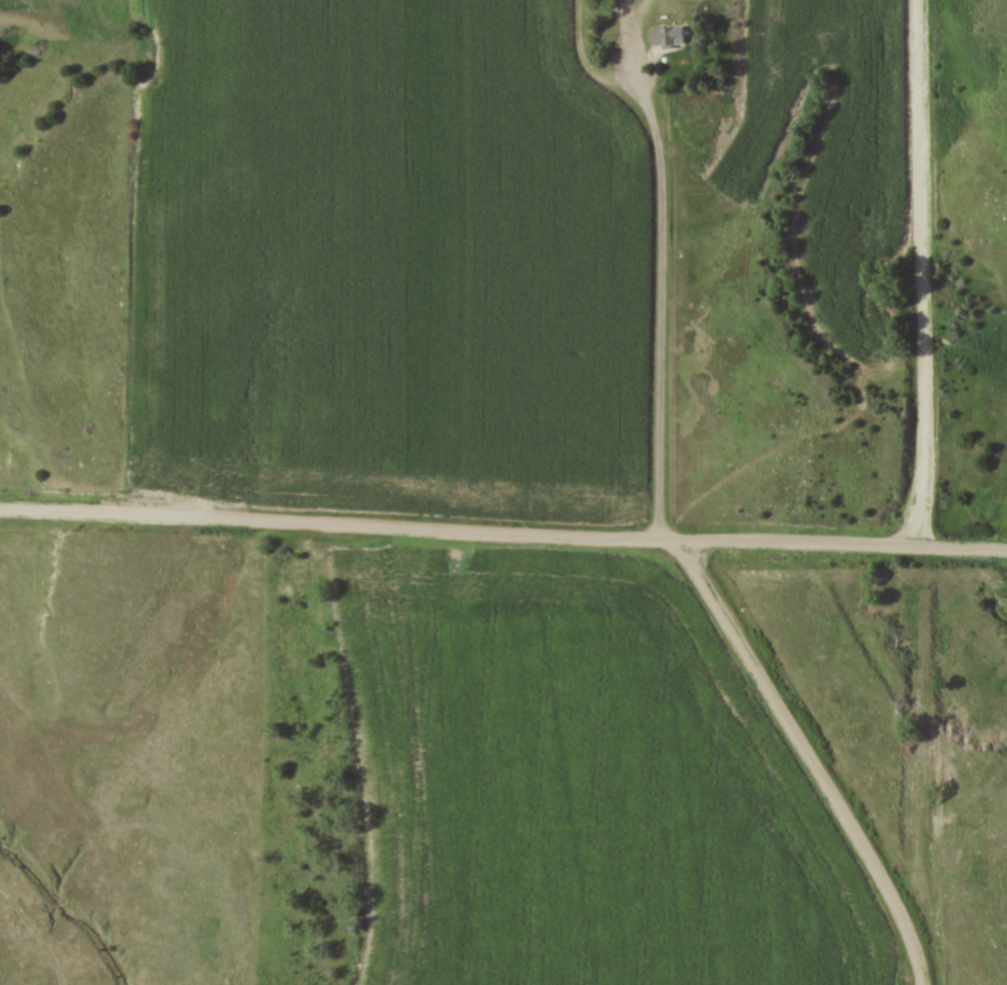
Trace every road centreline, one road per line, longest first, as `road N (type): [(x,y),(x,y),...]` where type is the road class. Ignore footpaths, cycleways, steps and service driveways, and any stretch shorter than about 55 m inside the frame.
road 1 (residential): [(0,509),(1006,550)]
road 2 (residential): [(913,547),(929,453),(920,0)]
road 3 (residential): [(923,984),(891,889),(678,538)]

